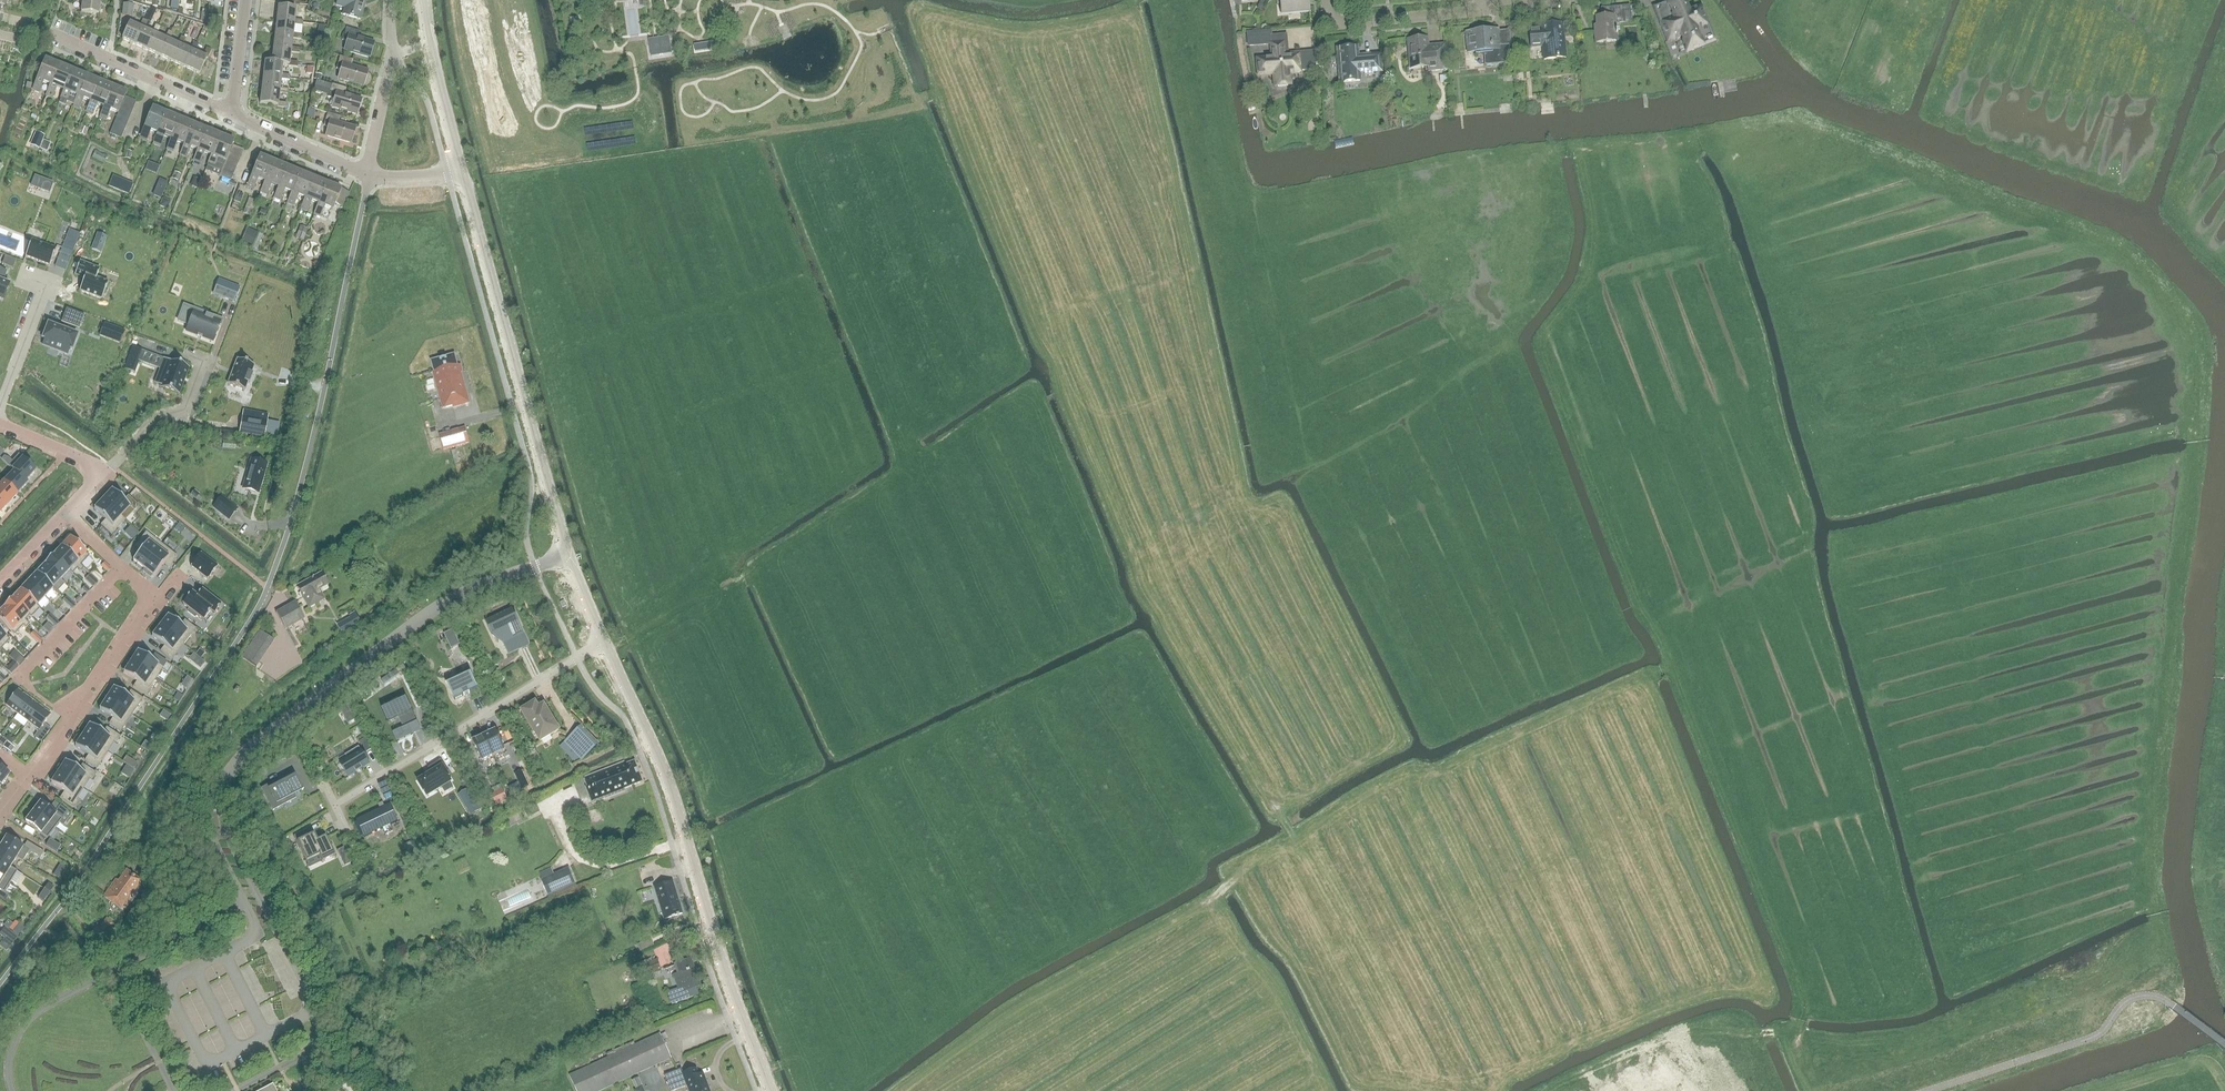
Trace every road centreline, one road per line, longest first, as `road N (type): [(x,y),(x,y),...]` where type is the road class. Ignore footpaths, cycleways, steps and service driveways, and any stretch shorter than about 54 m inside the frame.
road 1 (residential): [(63,903),(266,591),(312,438),(368,173)]
road 2 (unclassified): [(771,1090),(665,775),(605,642)]
road 3 (unclassified): [(229,771),(448,600),(569,556)]
road 4 (unclassified): [(569,556),(463,170)]
road 5 (residential): [(26,777),(57,746),(155,596),(64,512)]
road 6 (residential): [(334,805),(605,642)]
road 7 (residential): [(232,115),(53,34)]
road 8 (residential): [(1485,1),(1486,11),(1329,25),(1327,0)]
road 9 (residential): [(190,355),(203,360),(186,407),(157,416),(100,474)]
road 10 (residential): [(368,173),(396,54),(431,43)]
road 11 (residential): [(368,173),(232,115)]
road 12 (residential): [(30,278),(46,284),(0,405)]
road 13 (unclassified): [(463,170),(431,43)]

